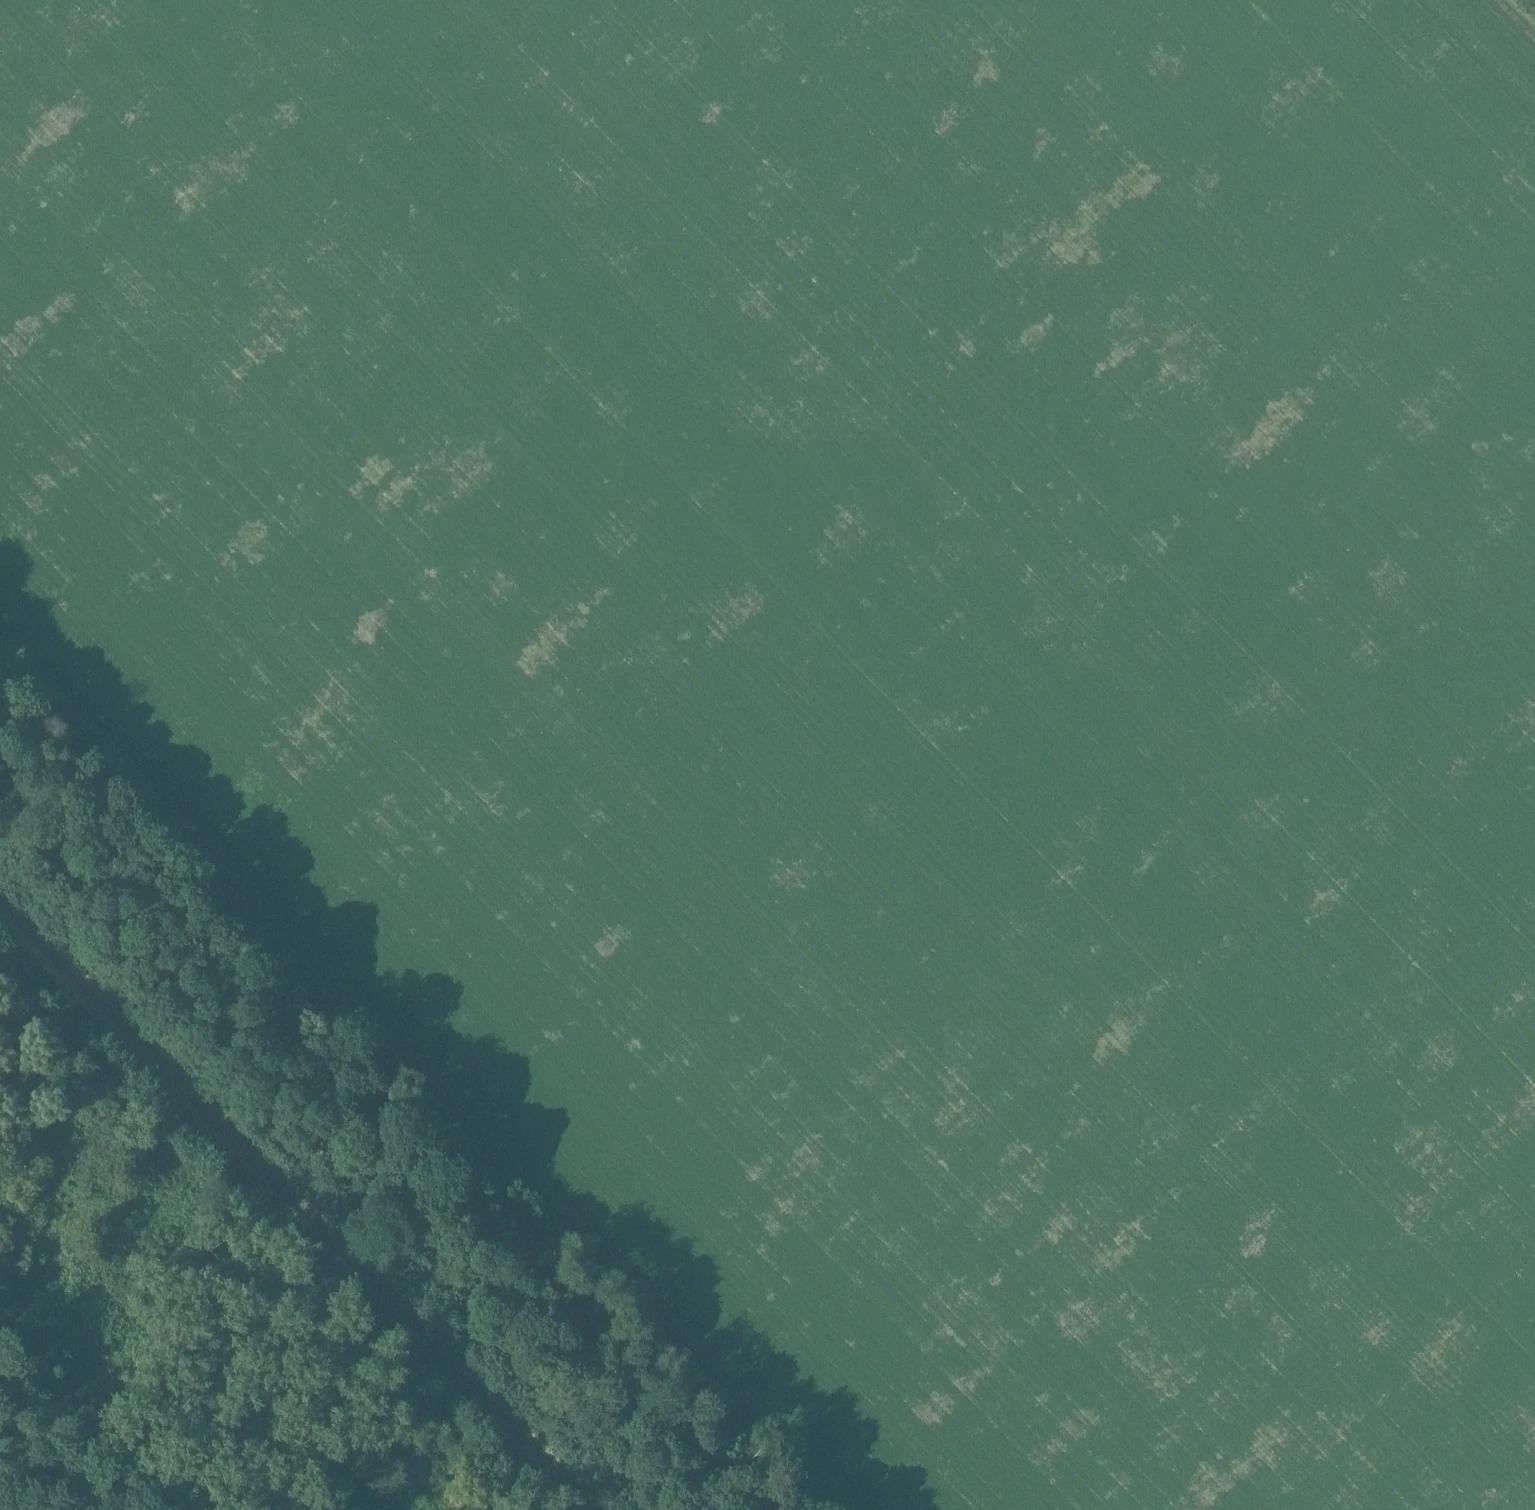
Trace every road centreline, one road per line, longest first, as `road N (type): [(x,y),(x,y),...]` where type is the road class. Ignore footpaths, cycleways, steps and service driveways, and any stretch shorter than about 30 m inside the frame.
road 1 (track): [(0,925),(576,1509)]

